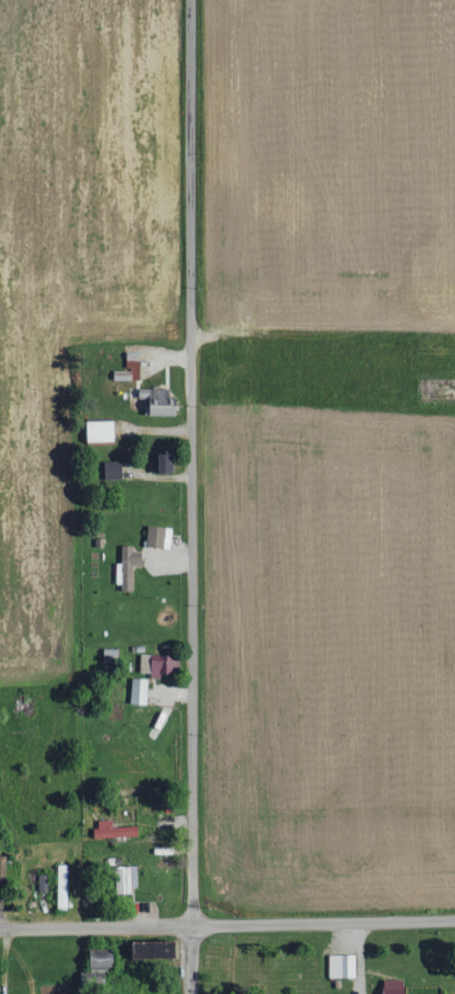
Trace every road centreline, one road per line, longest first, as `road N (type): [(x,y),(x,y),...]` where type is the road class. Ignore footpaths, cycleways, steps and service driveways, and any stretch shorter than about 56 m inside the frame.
road 1 (tertiary): [(184,993),(189,0)]
road 2 (residential): [(0,926),(454,918)]

